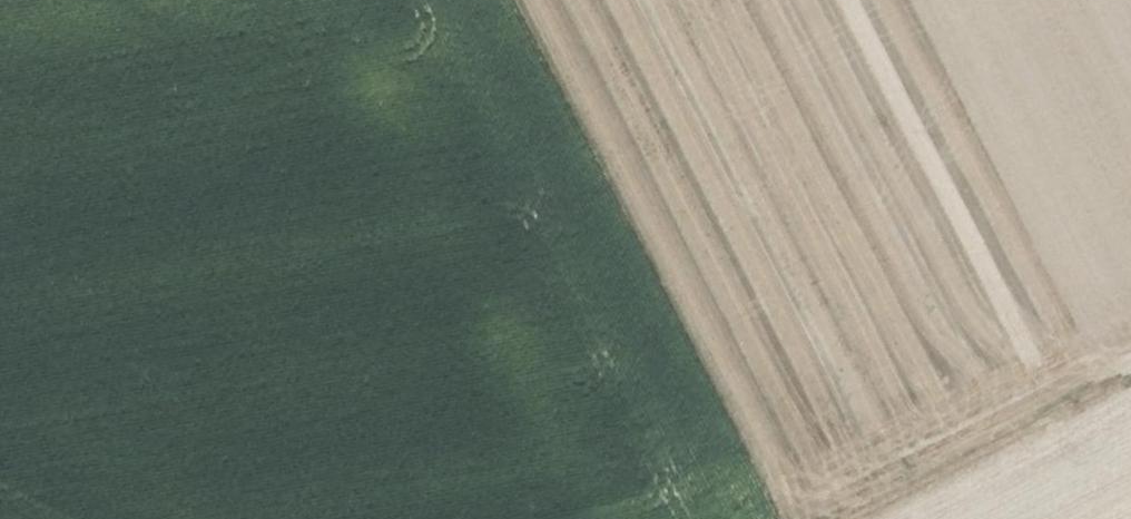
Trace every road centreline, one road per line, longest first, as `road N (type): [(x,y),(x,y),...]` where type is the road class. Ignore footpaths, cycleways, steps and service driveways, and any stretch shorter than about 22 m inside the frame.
road 1 (track): [(845,518),(1110,385)]

